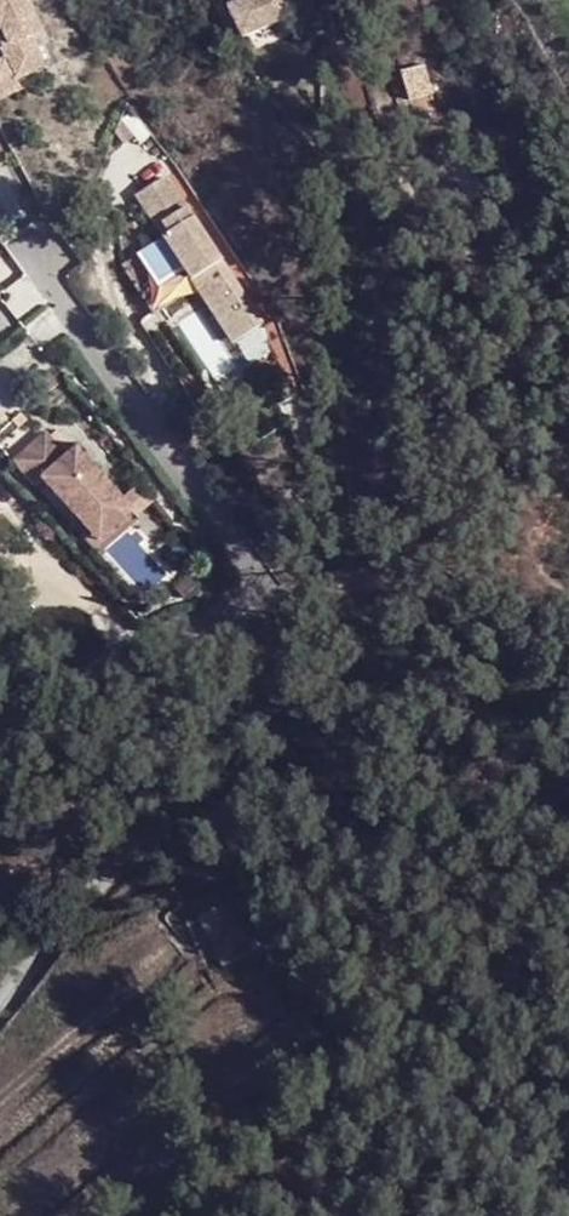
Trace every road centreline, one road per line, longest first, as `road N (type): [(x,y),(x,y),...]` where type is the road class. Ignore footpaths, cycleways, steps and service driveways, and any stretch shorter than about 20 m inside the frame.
road 1 (residential): [(0,721),(254,588),(245,561),(52,285),(20,223)]
road 2 (residential): [(0,829),(78,810),(113,826),(118,842),(0,1001)]

